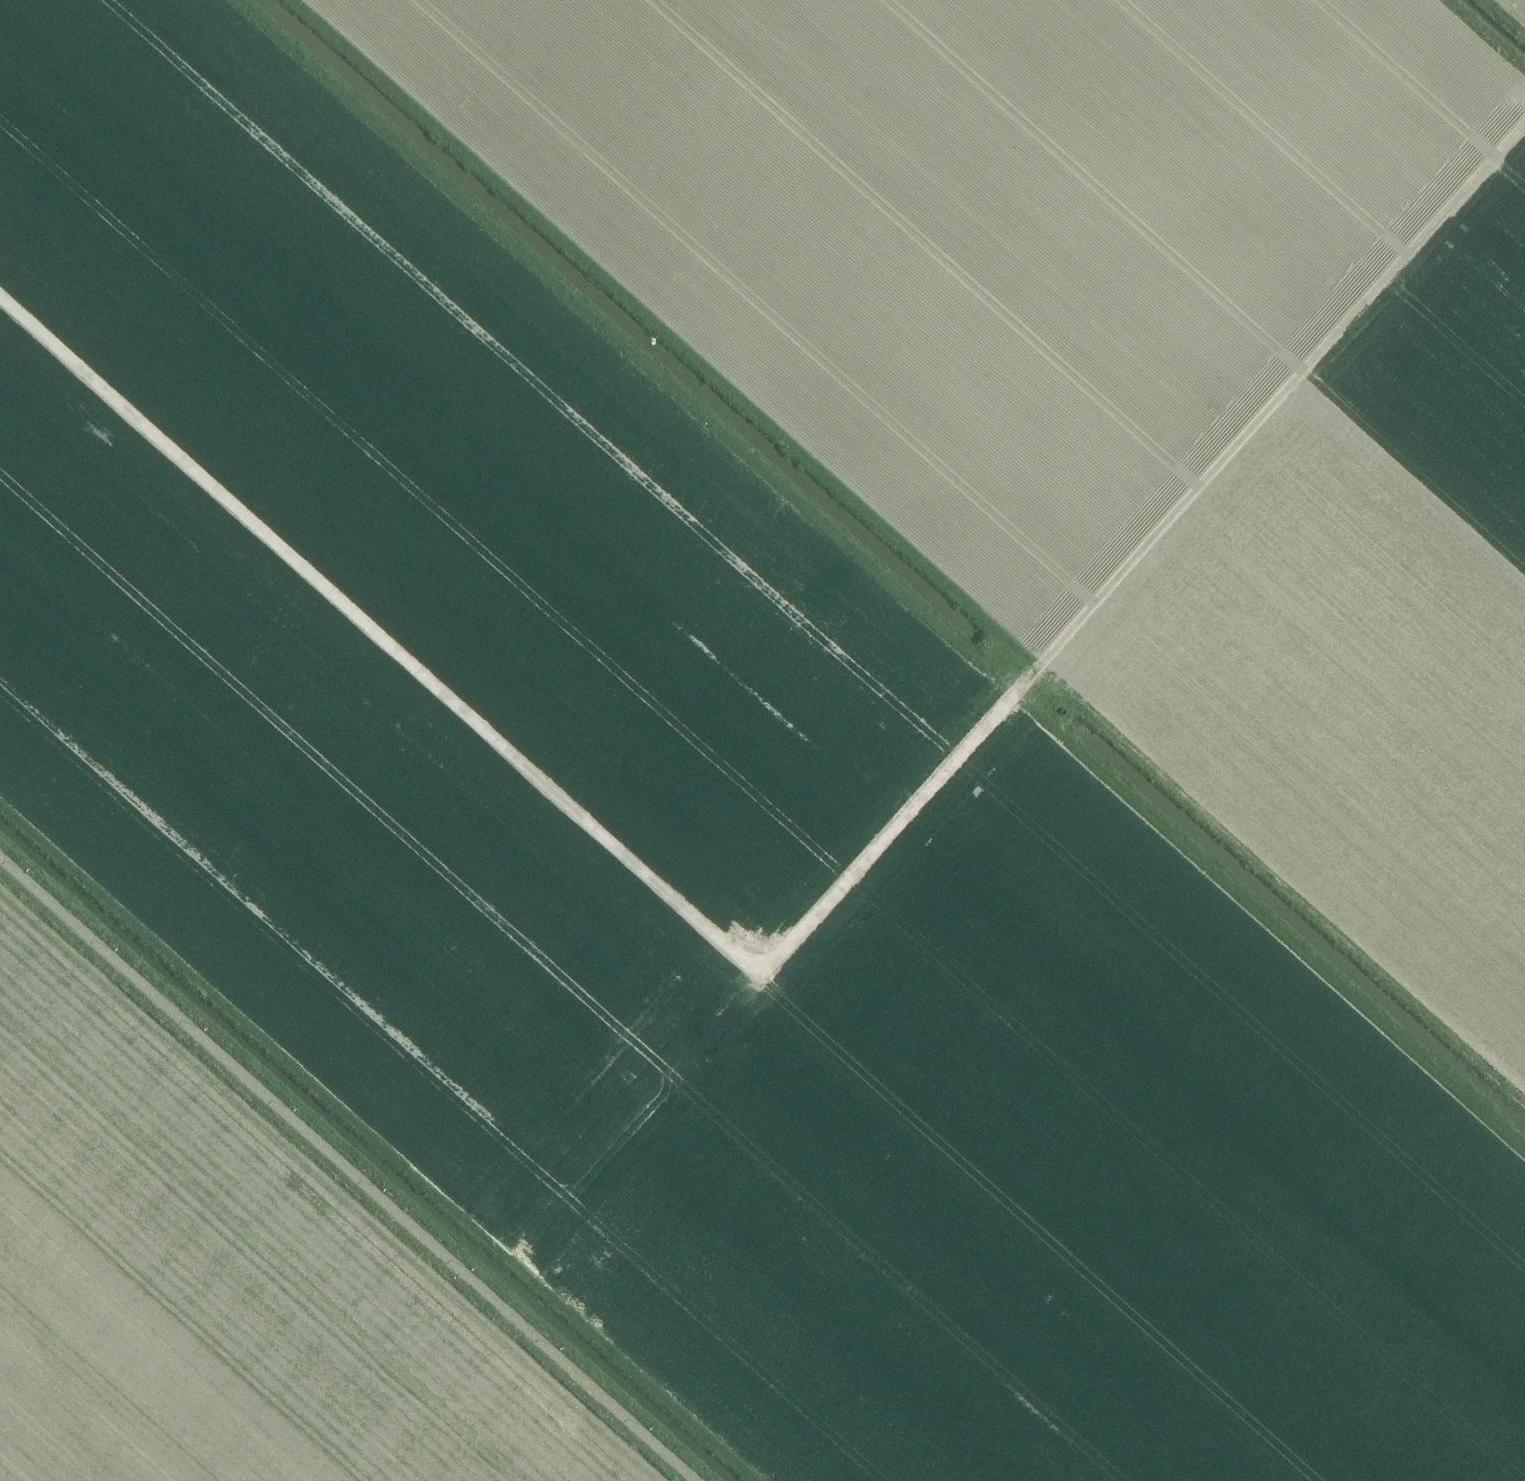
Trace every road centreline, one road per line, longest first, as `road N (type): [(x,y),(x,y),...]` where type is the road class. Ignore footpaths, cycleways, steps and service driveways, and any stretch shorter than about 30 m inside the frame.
road 1 (track): [(1189,505),(760,973),(0,298)]

